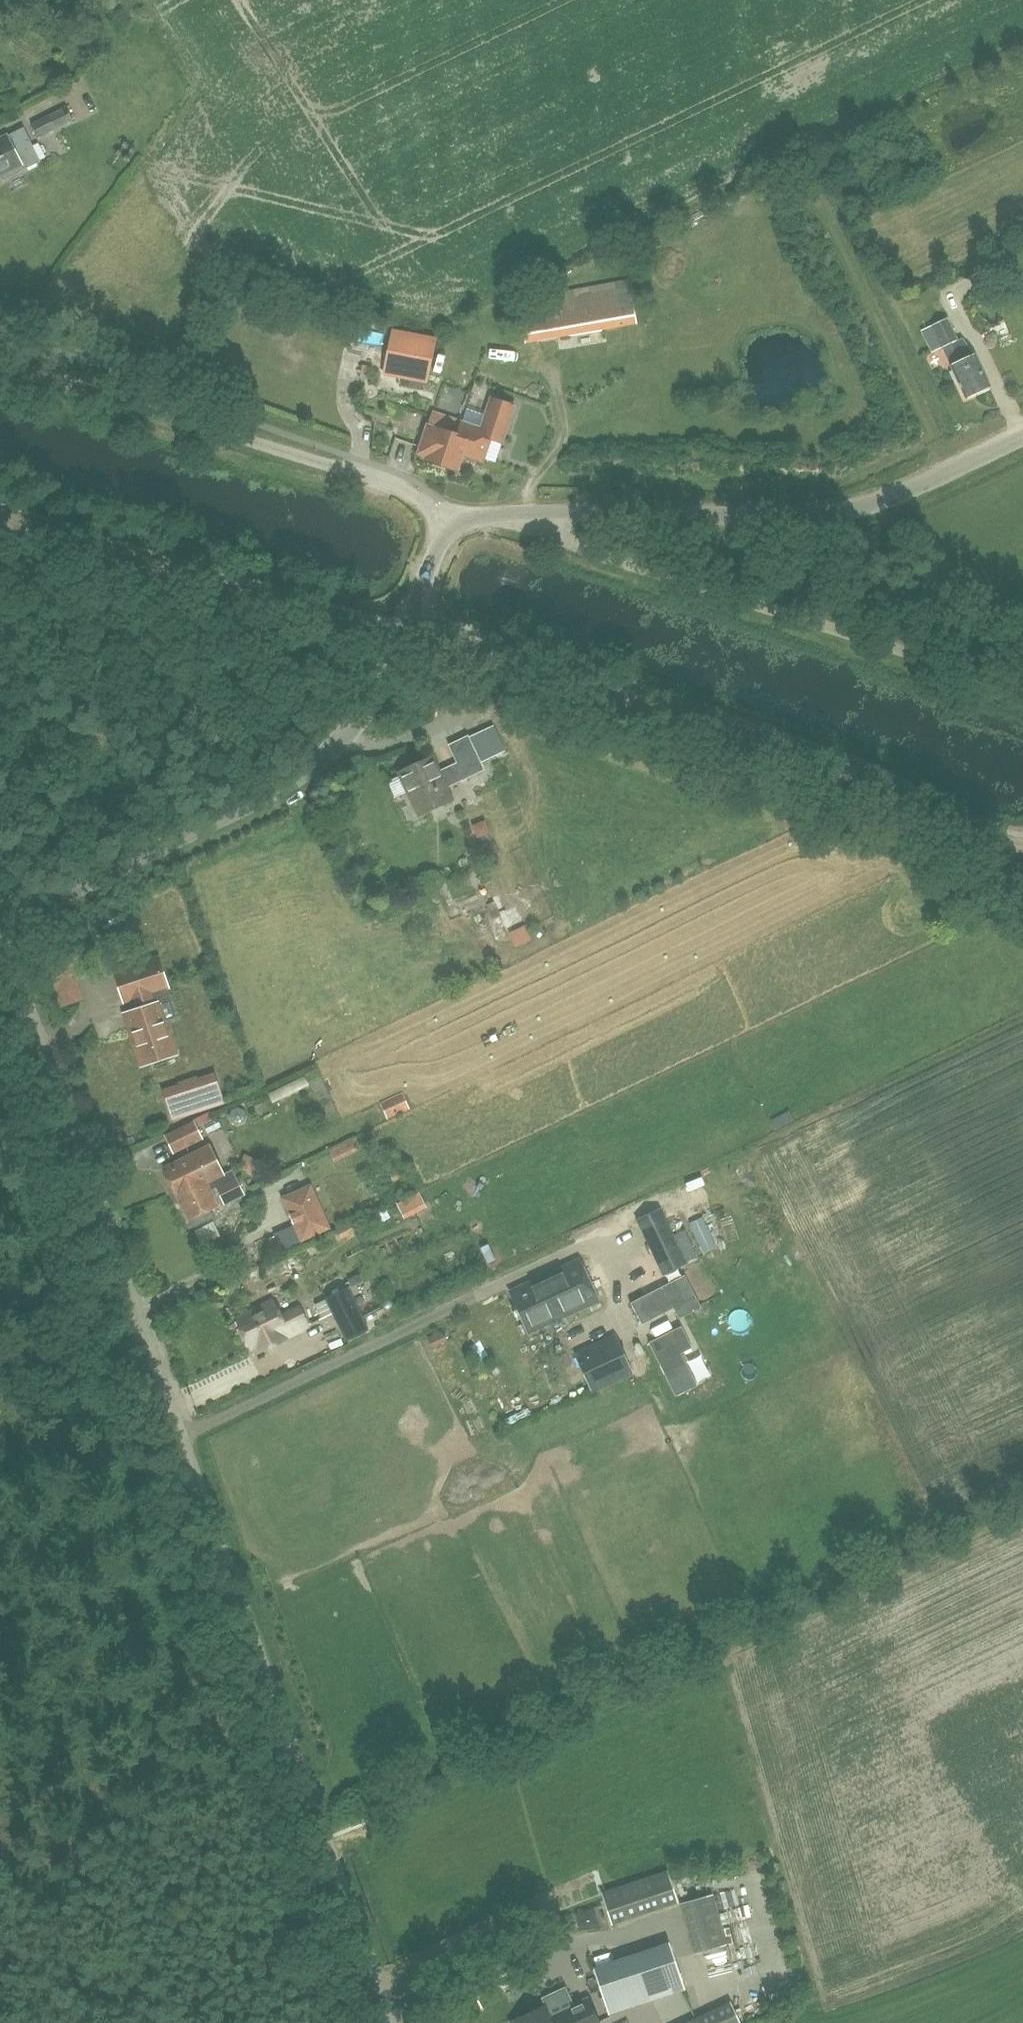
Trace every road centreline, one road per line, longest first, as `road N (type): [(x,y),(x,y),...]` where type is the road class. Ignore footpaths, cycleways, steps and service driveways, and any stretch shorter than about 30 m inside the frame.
road 1 (unclassified): [(394,2022),(0,926)]
road 2 (track): [(1022,847),(1001,846),(899,794),(748,736),(407,625)]
road 3 (unclassified): [(455,526),(527,513),(817,516),(895,497),(1022,436)]
road 4 (unclassified): [(0,926),(320,768),(364,721),(411,613)]
road 5 (track): [(527,513),(571,543),(1022,693)]
road 6 (track): [(455,526),(402,488),(0,359)]
road 7 (track): [(0,507),(186,578),(407,625)]

